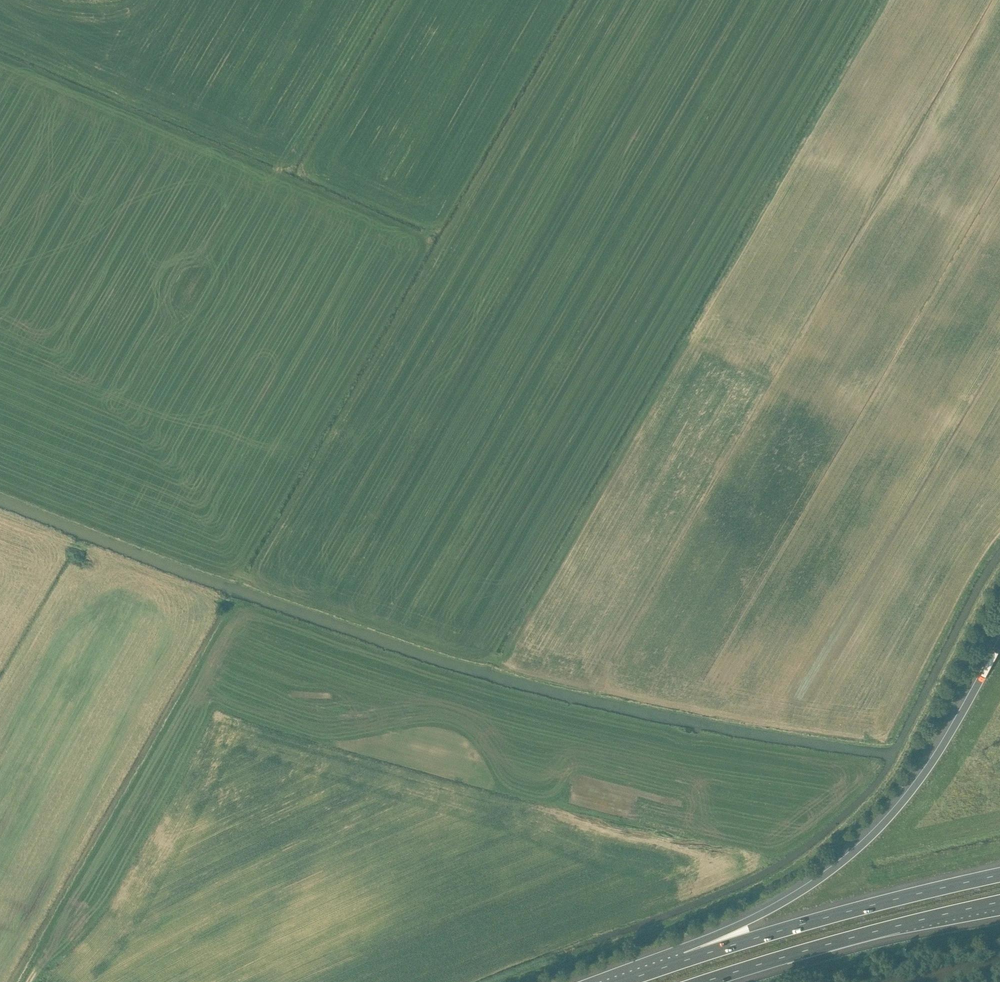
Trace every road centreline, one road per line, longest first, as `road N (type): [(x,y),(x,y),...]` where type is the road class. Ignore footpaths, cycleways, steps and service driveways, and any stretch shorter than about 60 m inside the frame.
road 1 (motorway): [(999,643),(949,735),(877,830),(805,889),(694,944),(679,962)]
road 2 (motorway): [(999,876),(679,962)]
road 3 (motorway): [(705,981),(999,902)]

